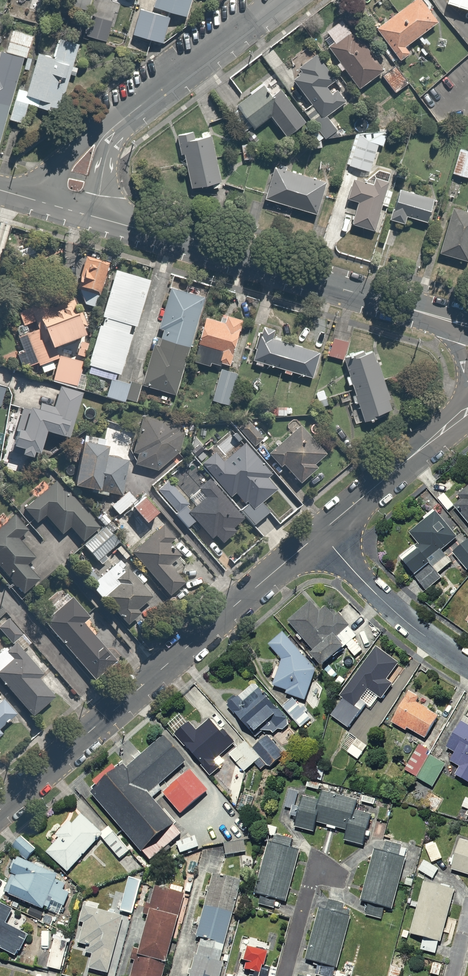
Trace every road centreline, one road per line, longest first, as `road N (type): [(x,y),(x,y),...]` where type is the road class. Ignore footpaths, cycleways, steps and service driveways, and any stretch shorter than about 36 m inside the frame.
road 1 (unclassified): [(320,534),(0,811)]
road 2 (unclassified): [(443,318),(100,219)]
road 3 (residential): [(320,534),(394,613),(467,663)]
road 4 (residential): [(277,0),(123,119)]
road 5 (unclassified): [(459,419),(320,534)]
road 6 (residential): [(18,194),(123,119)]

